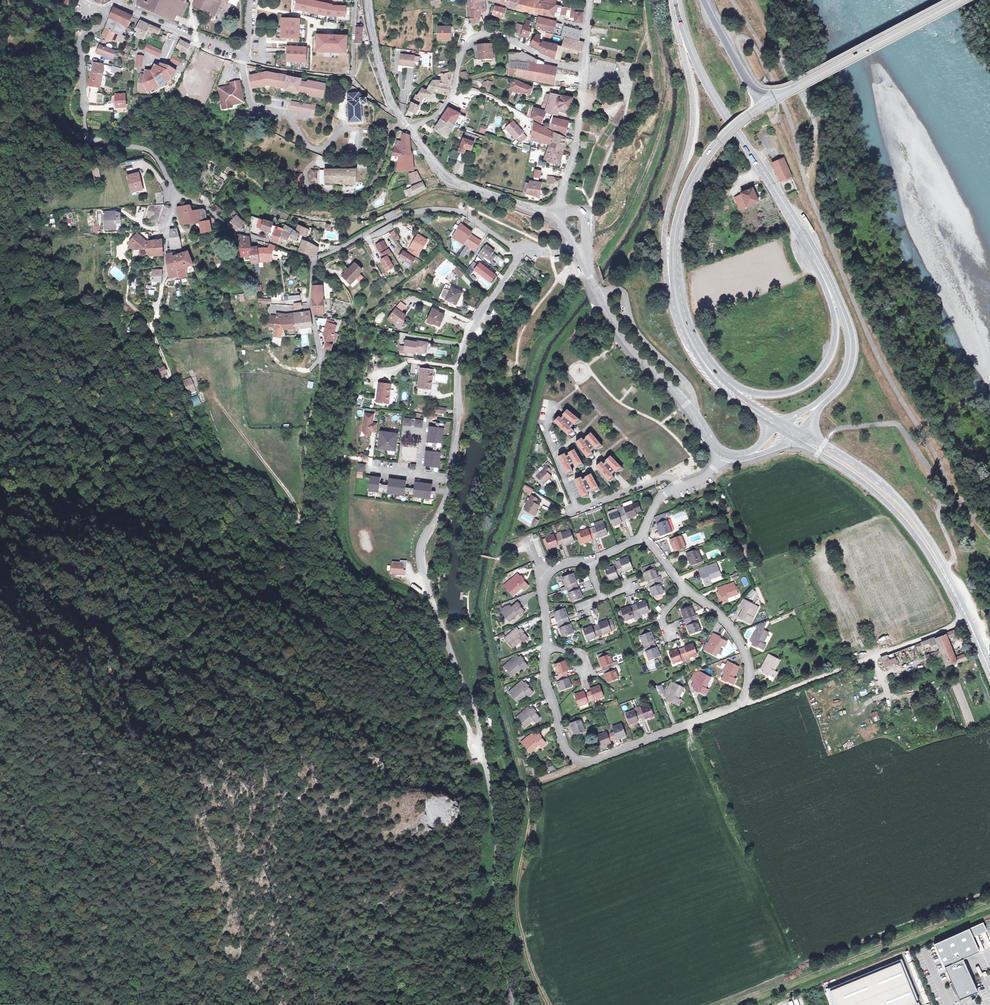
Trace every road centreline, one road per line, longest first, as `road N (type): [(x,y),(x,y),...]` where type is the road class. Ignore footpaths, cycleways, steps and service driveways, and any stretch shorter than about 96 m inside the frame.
road 1 (residential): [(105,10),(100,28),(79,42),(85,130),(92,141),(146,146),(174,193),(227,228),(311,259),(403,215),(441,210),(464,214),(523,252)]
road 2 (track): [(153,330),(211,459),(267,483),(304,523),(341,588),(389,620),(482,746)]
road 3 (unclassified): [(512,1004),(494,931),(497,842),(489,776),(421,559),(432,528)]
road 4 (residential): [(546,646),(544,674),(564,745),(580,762),(739,706),(749,680),(745,655),(731,628),(685,587)]
road 5 (primary): [(673,0),(692,127),(663,255),(676,319),(692,344)]
road 6 (residential): [(432,528),(448,495),(459,360),(523,252)]
road 7 (primary): [(677,0),(712,94),(816,259)]
road 8 (track): [(724,1004),(989,901)]
road 9 (primary): [(692,344),(675,289),(681,211),(718,142),(765,105)]
road 10 (tertiary): [(724,455),(627,344),(582,261)]
road 11 (primary): [(816,259),(835,323),(835,345),(816,376),(765,394),(718,381)]
road 12 (primary): [(765,105),(964,0)]
road 13 (secondary): [(890,499),(945,569),(989,667)]
road 14 (track): [(805,177),(815,138),(804,101),(752,0)]
road 15 (tertiary): [(560,212),(447,179),(410,129)]
road 16 (track): [(320,366),(305,448),(304,523)]
road 17 (primary): [(816,259),(851,349),(842,380),(823,401)]
road 18 (track): [(209,389),(299,517)]
road 19 (unclassified): [(560,212),(584,70)]
road 20 (tertiary): [(410,129),(390,99),(368,0)]
road 21 (track): [(864,661),(739,706)]
road 22 (primary): [(765,105),(703,0)]
road 23 (residential): [(724,455),(705,476),(667,494),(639,536)]
road 24 (residential): [(588,558),(542,575),(546,646)]

